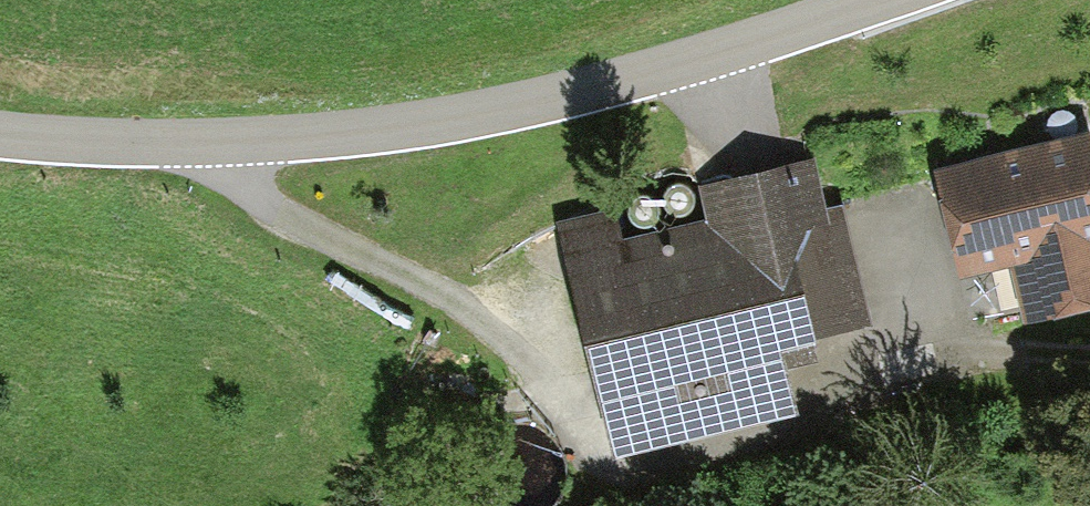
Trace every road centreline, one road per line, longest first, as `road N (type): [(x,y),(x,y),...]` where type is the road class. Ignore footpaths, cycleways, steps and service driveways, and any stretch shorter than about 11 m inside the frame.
road 1 (track): [(1089,351),(916,360),(826,426),(619,474),(538,375),(470,313),(251,187),(211,143)]
road 2 (tertiary): [(876,0),(623,78),(414,125),(211,143),(0,135)]

